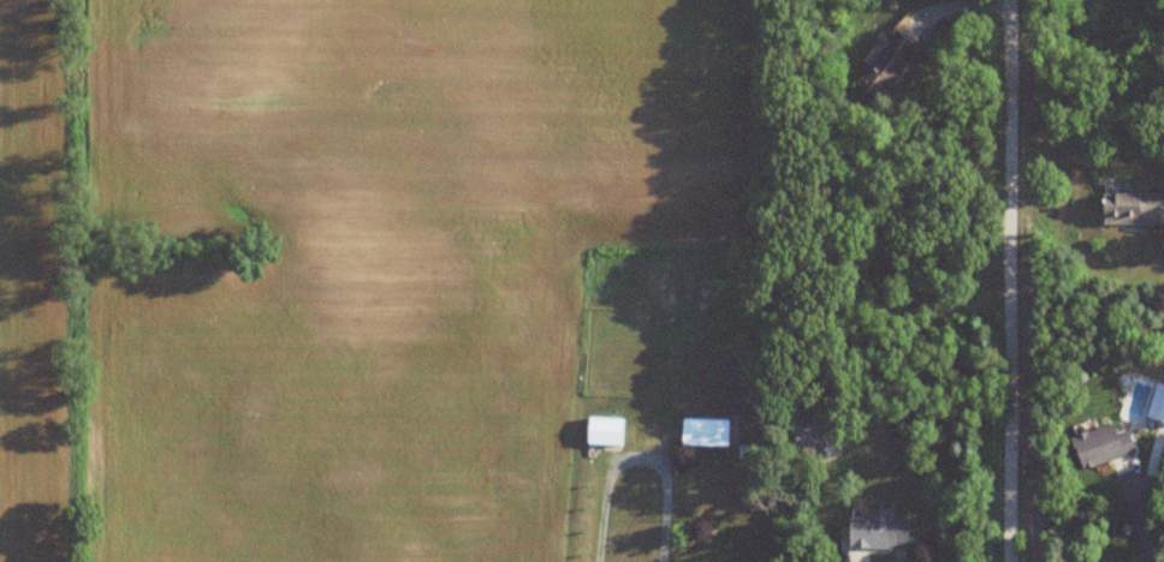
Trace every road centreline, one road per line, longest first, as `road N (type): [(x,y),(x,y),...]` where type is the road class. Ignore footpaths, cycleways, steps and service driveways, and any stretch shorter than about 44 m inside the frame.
road 1 (residential): [(1013,0),(1011,561)]

